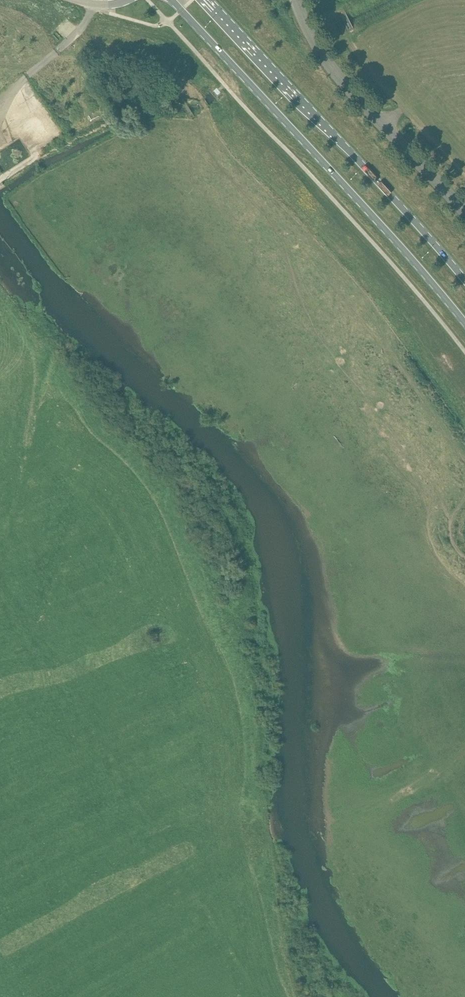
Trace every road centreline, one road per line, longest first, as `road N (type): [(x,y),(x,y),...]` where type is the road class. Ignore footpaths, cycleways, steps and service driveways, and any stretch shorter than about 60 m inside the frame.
road 1 (primary): [(170,0),(464,323)]
road 2 (primary): [(464,279),(209,0)]
road 3 (unclassified): [(464,215),(320,51),(297,0)]

